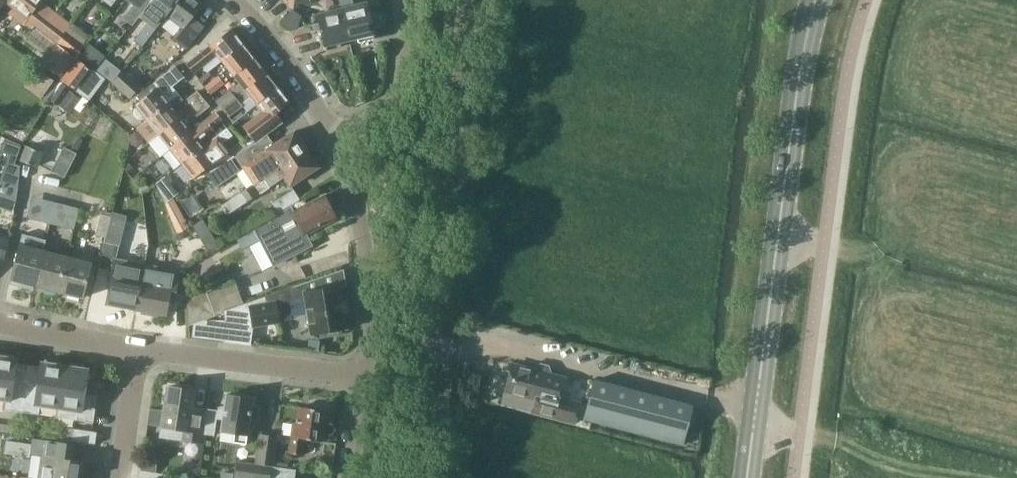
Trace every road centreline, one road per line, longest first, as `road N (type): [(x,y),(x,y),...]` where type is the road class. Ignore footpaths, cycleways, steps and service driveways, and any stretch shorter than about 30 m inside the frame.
road 1 (tertiary): [(746,477),(803,50),(817,0)]
road 2 (unclassified): [(411,477),(461,0)]
road 3 (residential): [(362,379),(364,248),(341,160),(344,141)]
road 4 (residential): [(362,379),(137,350)]
road 5 (track): [(970,477),(937,463),(753,427)]
road 6 (residential): [(233,0),(344,141)]
road 7 (residential): [(344,141),(397,102),(410,0)]
road 8 (residential): [(137,350),(0,322)]
road 9 (residential): [(119,477),(137,350)]

